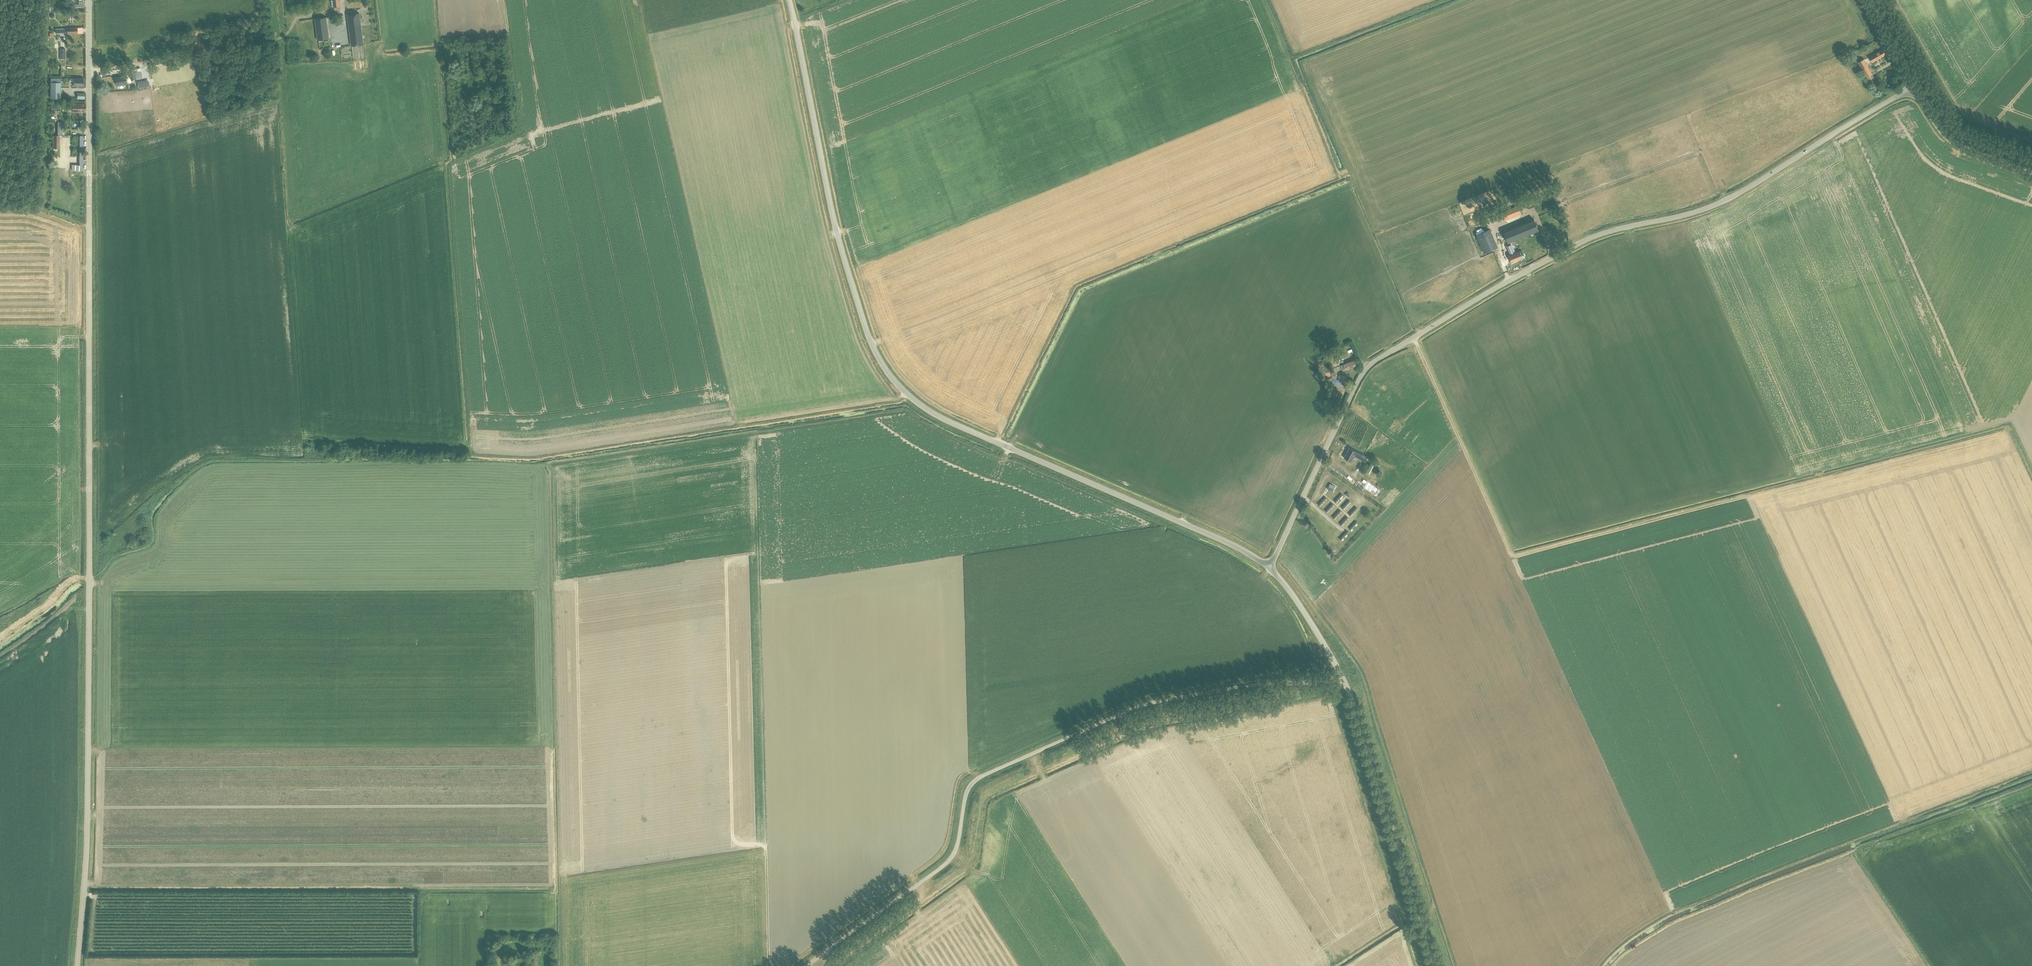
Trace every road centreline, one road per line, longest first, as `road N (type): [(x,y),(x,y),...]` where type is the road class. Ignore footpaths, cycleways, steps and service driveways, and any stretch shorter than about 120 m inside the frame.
road 1 (unclassified): [(78,965),(88,822),(89,0)]
road 2 (unclassified): [(1271,566),(1377,358),(1581,242),(1734,197),(1912,90)]
road 3 (unclassified): [(1271,566),(961,431),(888,377),(842,245),(790,0)]
road 4 (unclassified): [(806,965),(949,861),(966,793),(979,778),(1143,705),(1255,685),(1344,681)]
road 5 (unclassified): [(1436,965),(1344,681)]
road 6 (track): [(89,70),(285,38)]
road 7 (tertiary): [(2031,171),(1944,135),(1912,90)]
road 8 (unclassified): [(1344,681),(1271,566)]

